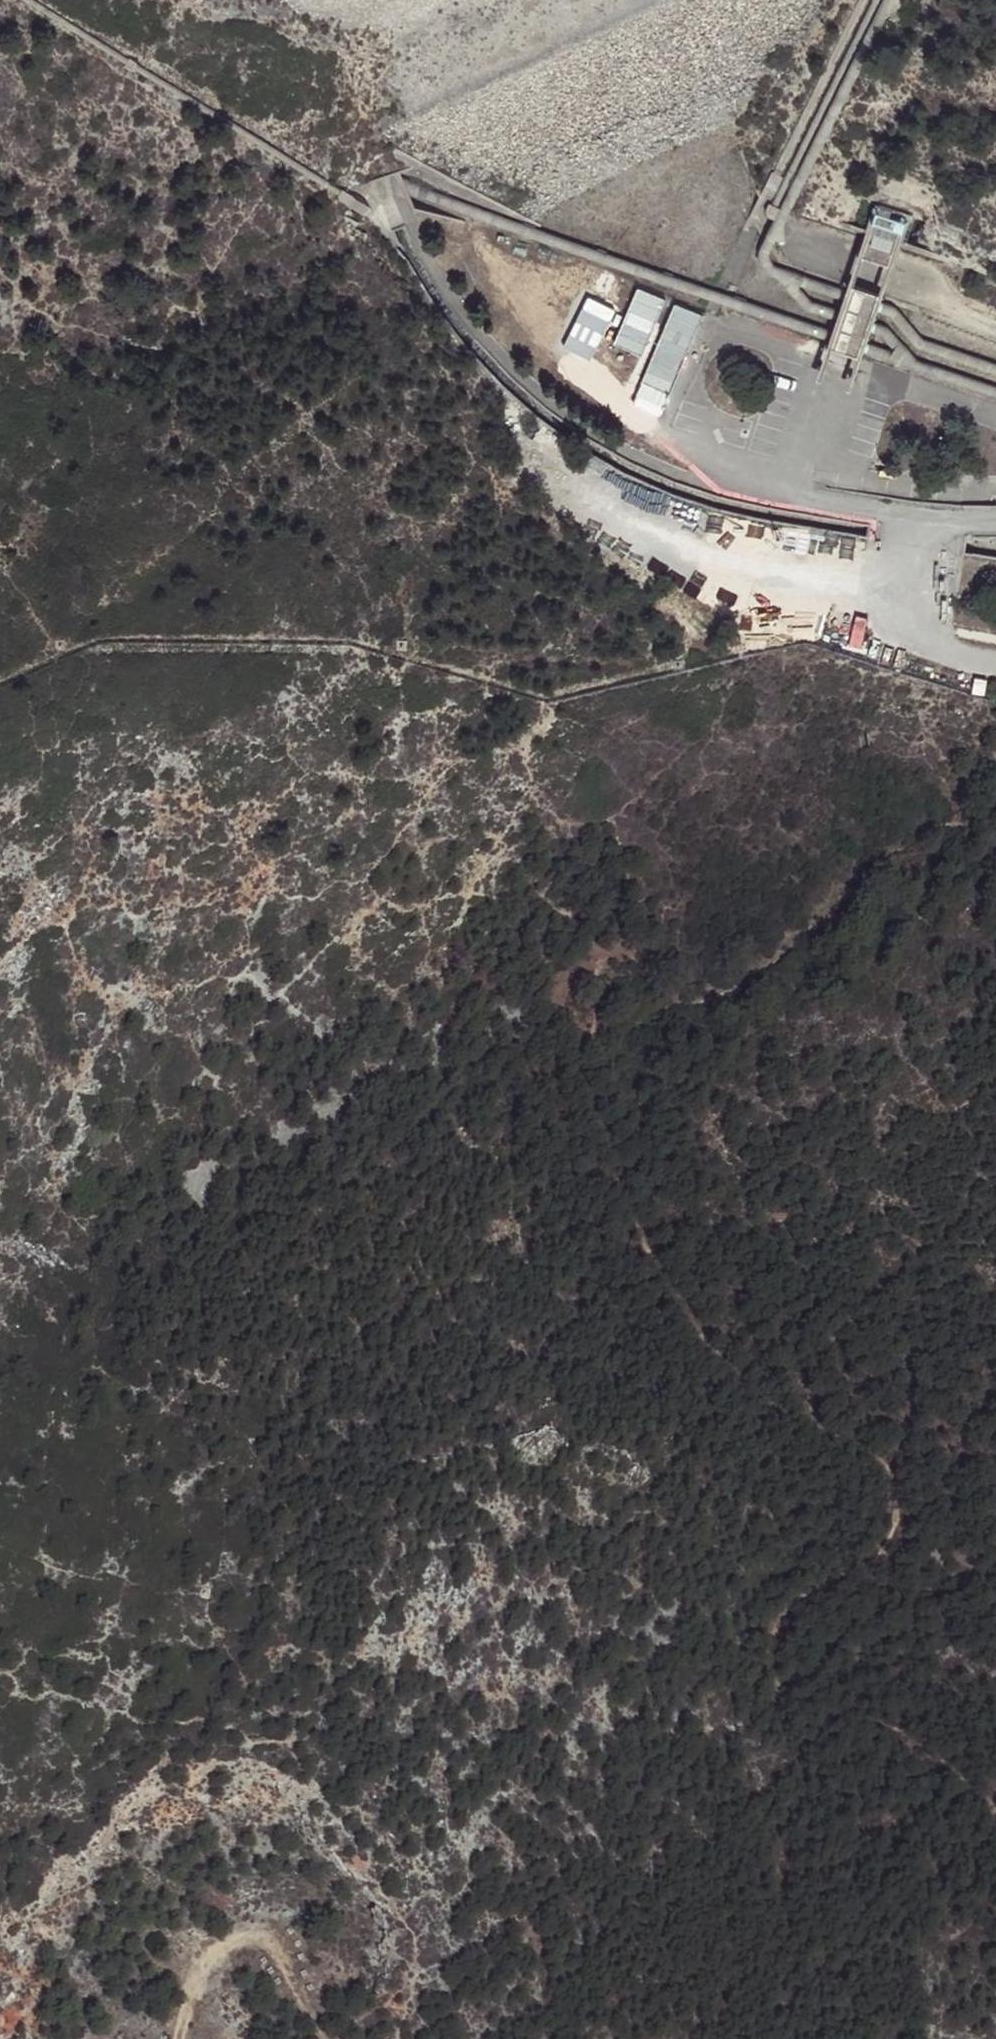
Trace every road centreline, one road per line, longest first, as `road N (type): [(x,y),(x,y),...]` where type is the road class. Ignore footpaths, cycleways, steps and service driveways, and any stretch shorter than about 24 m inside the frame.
road 1 (track): [(177,2038),(204,1970),(239,1943),(277,1945),(325,2038)]
road 2 (track): [(790,228),(833,265),(995,327)]

